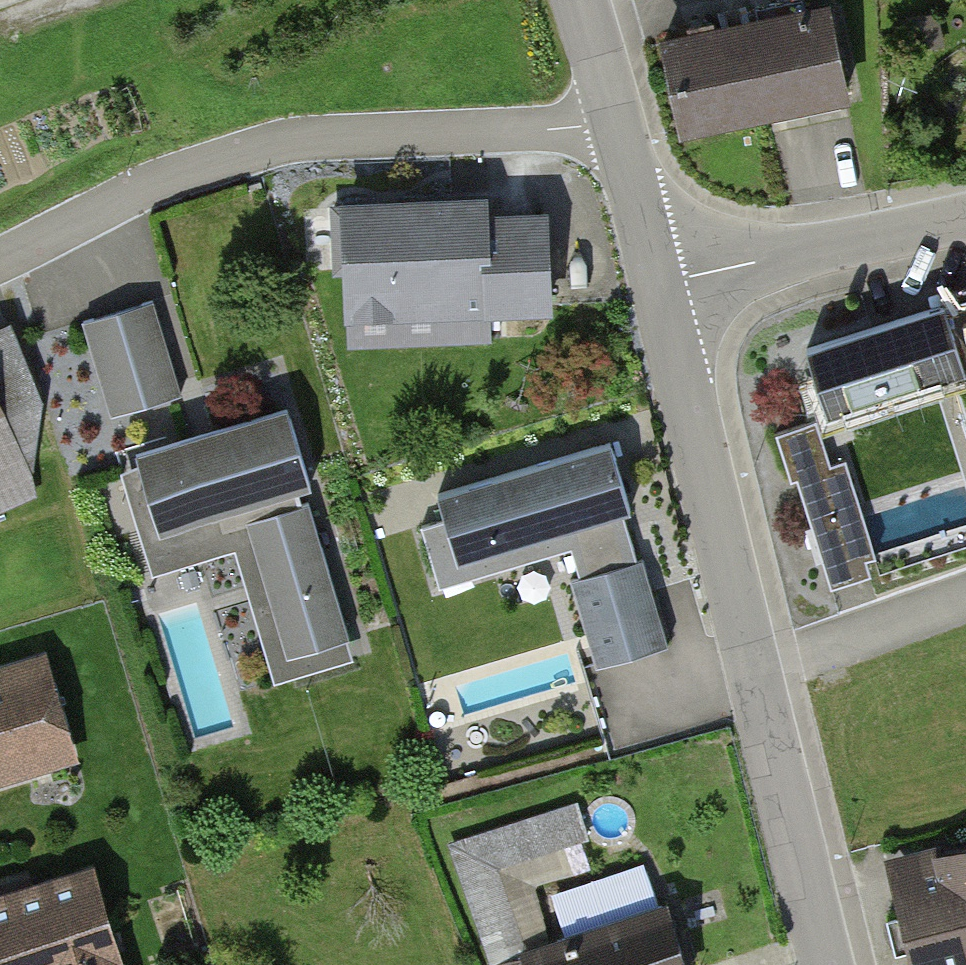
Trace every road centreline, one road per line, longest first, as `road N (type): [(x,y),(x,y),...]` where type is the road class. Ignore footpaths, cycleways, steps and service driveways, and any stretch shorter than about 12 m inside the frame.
road 1 (tertiary): [(658,285),(830,964)]
road 2 (residential): [(617,120),(264,146),(147,186),(0,260)]
road 3 (residential): [(658,285),(965,216)]
road 4 (tertiary): [(617,120),(658,285)]
road 5 (tertiary): [(583,0),(617,120)]

